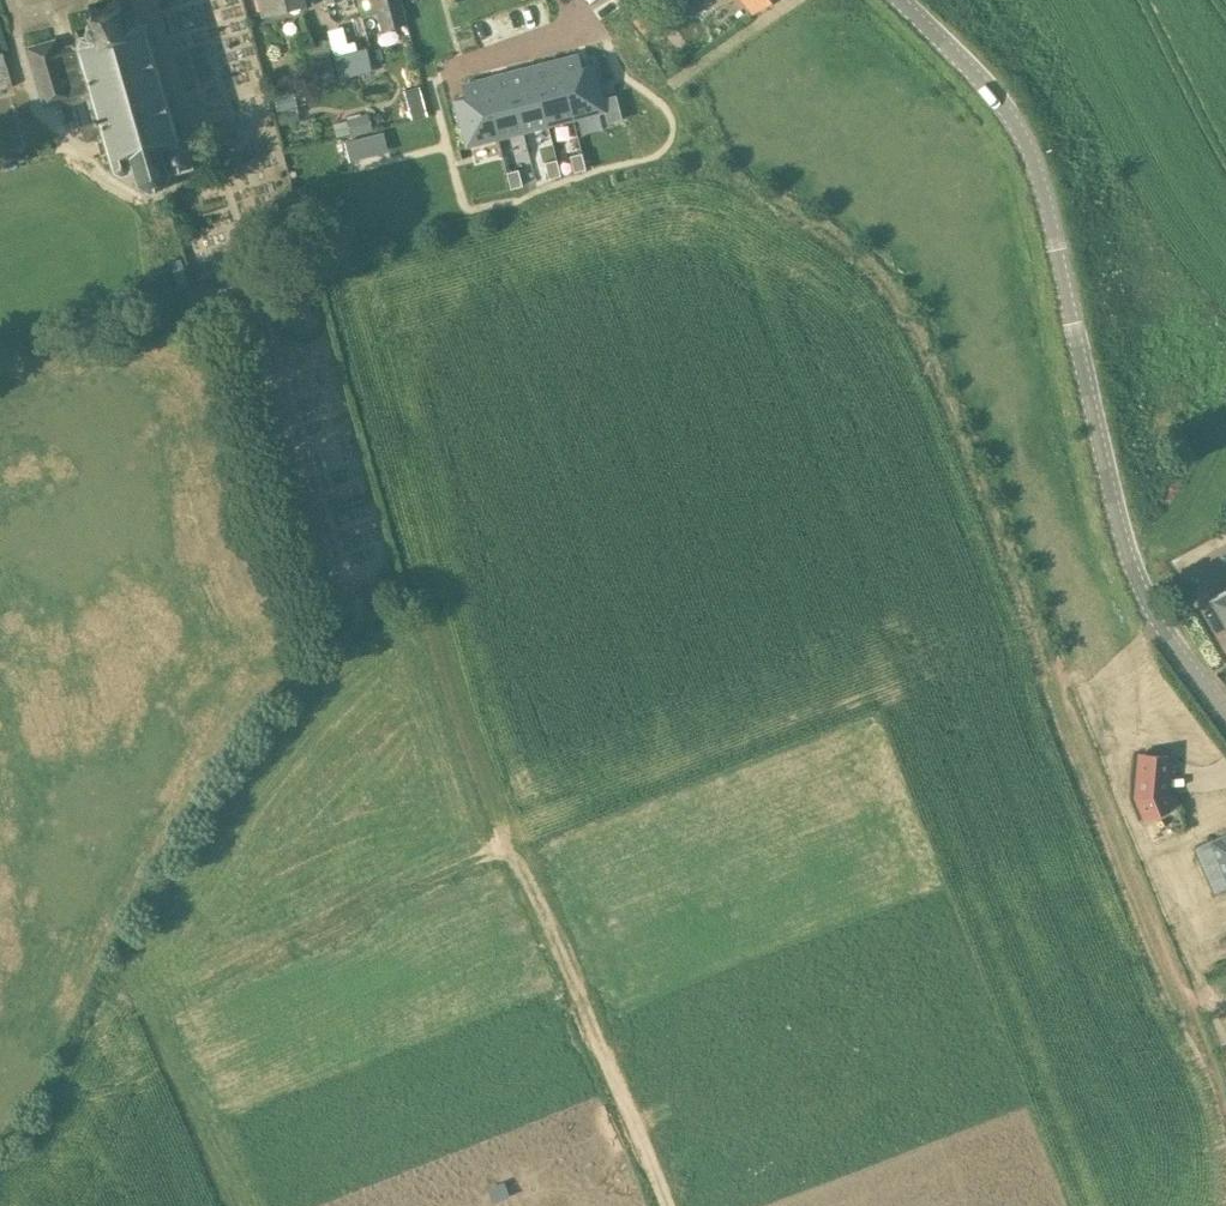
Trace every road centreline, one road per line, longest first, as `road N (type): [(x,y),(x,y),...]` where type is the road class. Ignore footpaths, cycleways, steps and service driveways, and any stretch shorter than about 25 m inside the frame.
road 1 (unclassified): [(1225,721),(1161,637),(1132,569),(1033,159),(1010,115),(899,0)]
road 2 (residential): [(568,0),(587,28),(443,72)]

